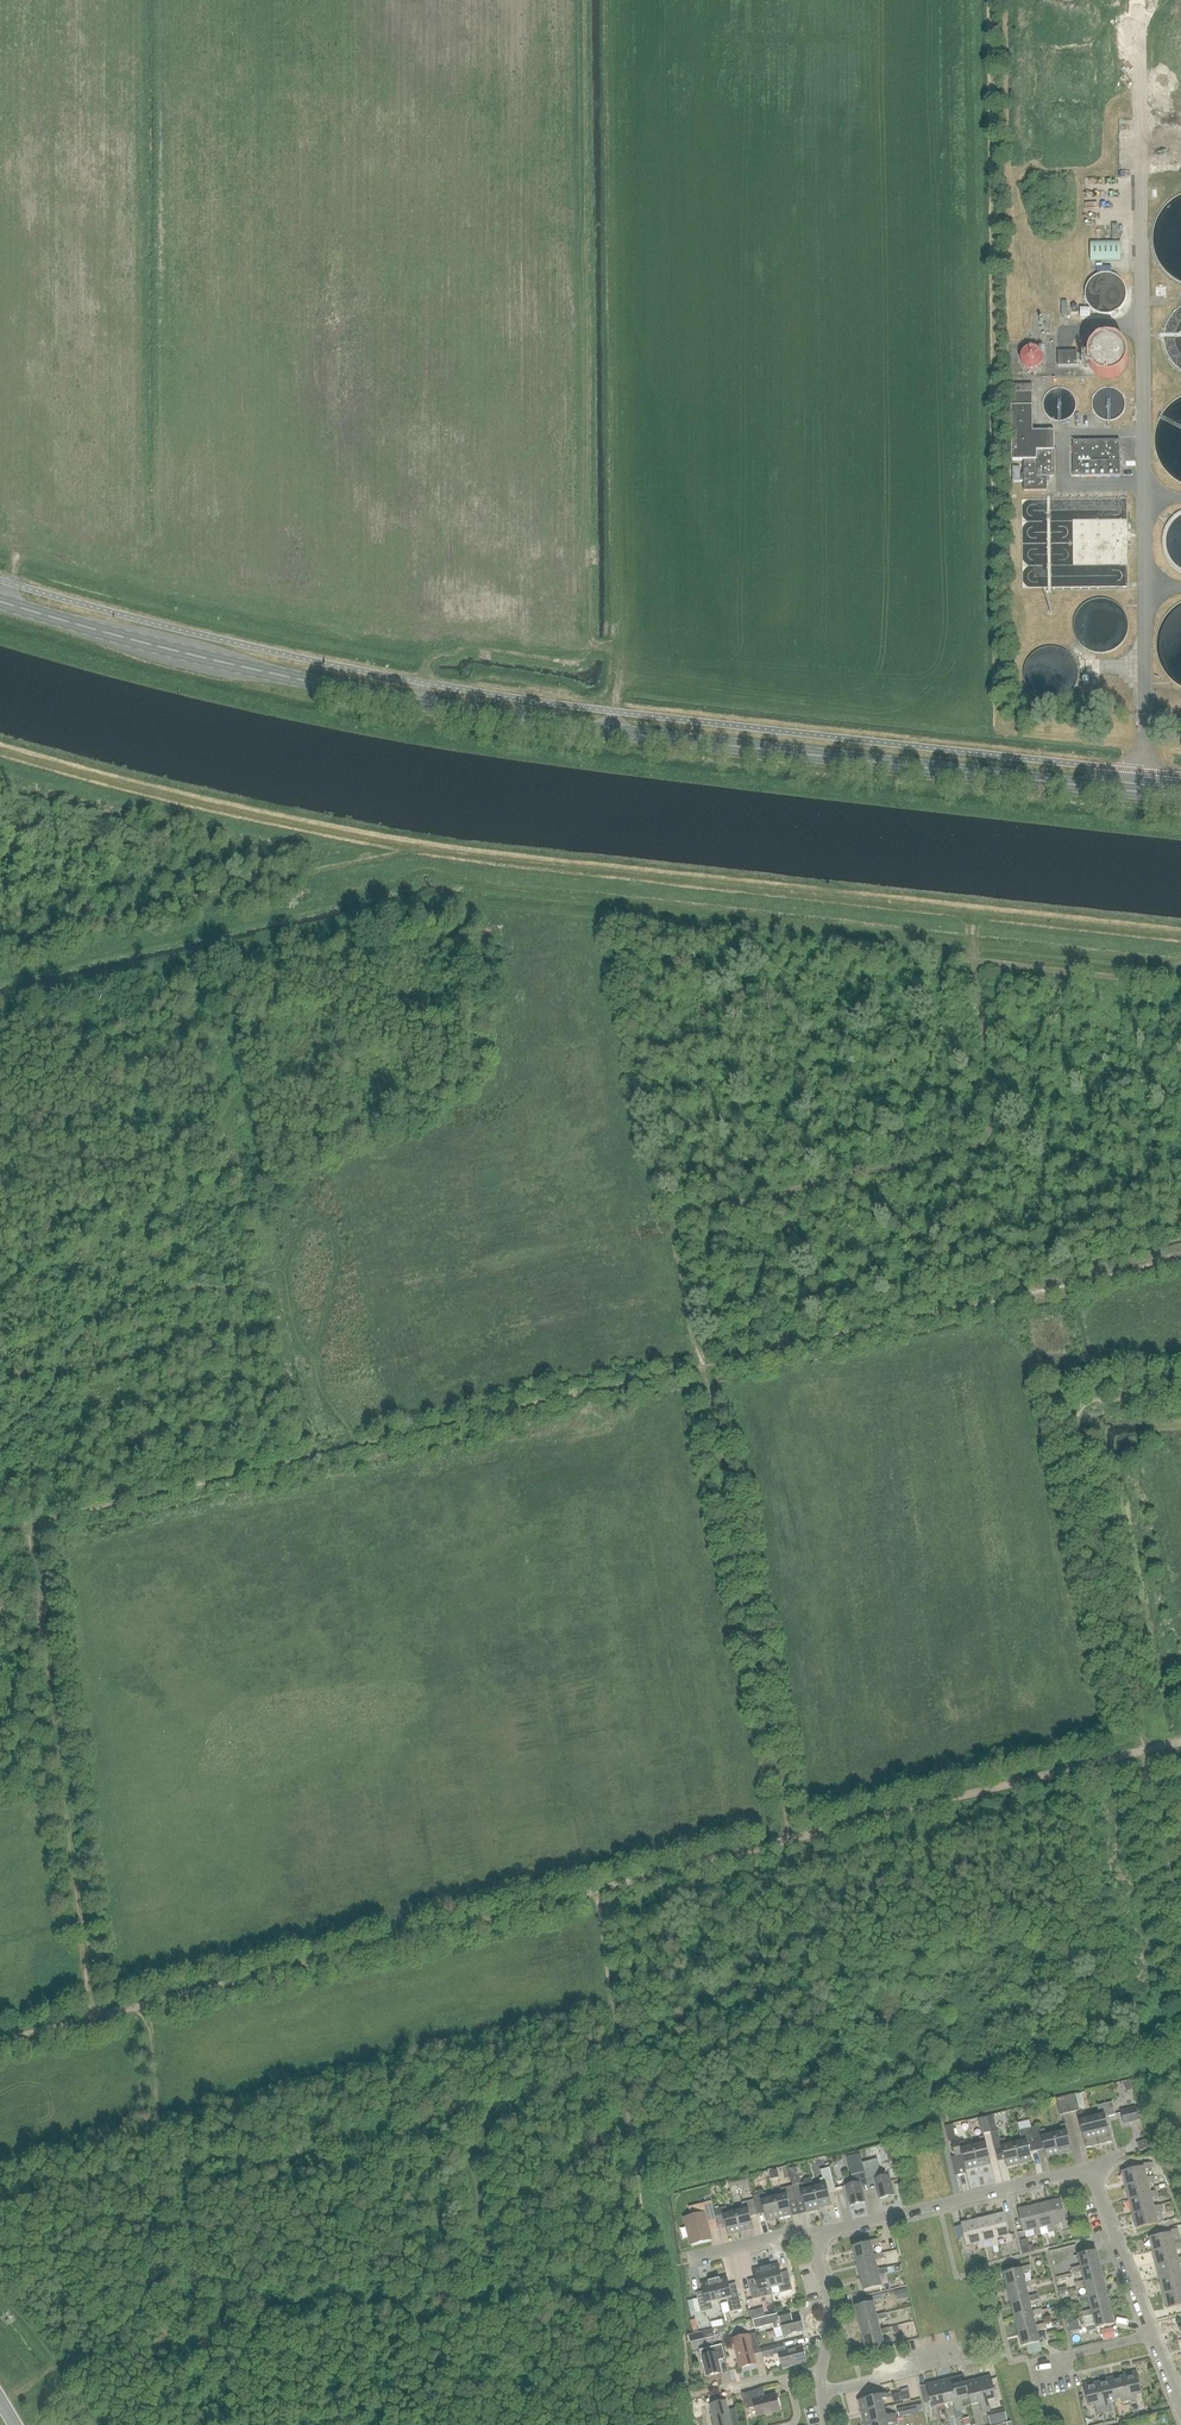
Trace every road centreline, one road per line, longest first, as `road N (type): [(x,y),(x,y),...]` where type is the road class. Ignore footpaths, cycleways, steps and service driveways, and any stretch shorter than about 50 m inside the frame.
road 1 (unclassified): [(0,2042),(1180,1742)]
road 2 (secondary): [(1180,797),(480,714),(300,680),(0,601)]
road 3 (track): [(702,1365),(27,1524)]
road 4 (track): [(702,1365),(677,1246),(684,1219),(961,1150),(991,1135),(974,914)]
road 5 (track): [(419,849),(974,914)]
road 6 (track): [(93,2019),(27,1524)]
road 7 (track): [(1180,1259),(702,1365)]
road 8 (track): [(787,1841),(702,1365)]
road 9 (track): [(0,749),(175,798),(419,849)]
road 10 (track): [(0,944),(419,849)]
road 11 (residential): [(811,2236),(1088,2168)]
road 12 (track): [(974,914),(1180,937)]
road 13 (residential): [(1151,2337),(1088,2168)]
road 14 (residential): [(822,2369),(831,2320),(811,2236)]
road 15 (residential): [(822,2395),(943,2361)]

